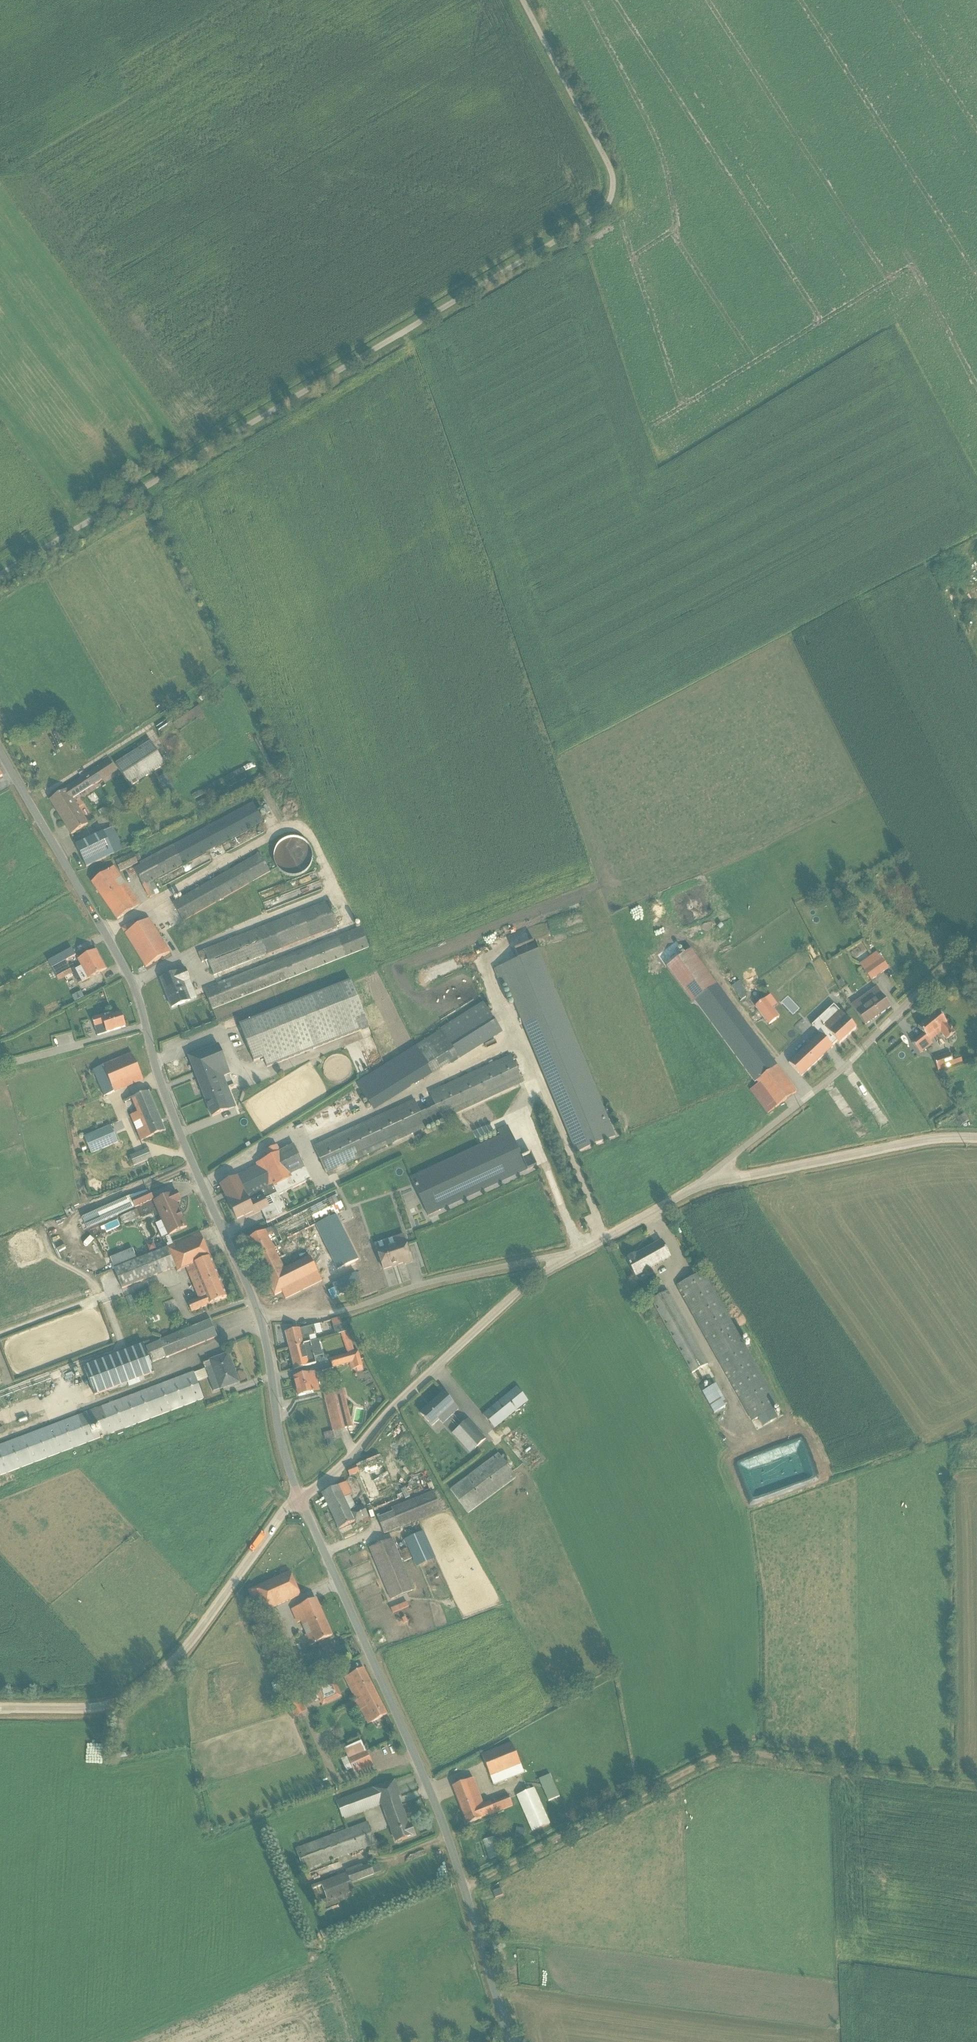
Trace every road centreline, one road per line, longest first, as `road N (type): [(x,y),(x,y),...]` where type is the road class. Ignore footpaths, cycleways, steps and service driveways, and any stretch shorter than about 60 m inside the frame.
road 1 (track): [(156,479),(593,220),(609,202),(604,156),(523,0)]
road 2 (unclassified): [(0,752),(134,986),(161,1087),(259,1316)]
road 3 (unclassified): [(299,1498),(446,1835),(510,2041)]
road 4 (track): [(976,1783),(733,1752),(464,1888)]
road 5 (unclassified): [(299,1498),(197,1633),(130,1695),(102,1706),(0,1706)]
road 6 (unclassified): [(568,1259),(460,1346),(346,1463),(299,1498)]
road 7 (unclassified): [(713,1179),(928,984),(976,949)]
road 8 (unclassified): [(259,1316),(352,1309),(431,1282),(568,1259)]
road 9 (unclassified): [(976,1140),(933,1140),(713,1179)]
road 10 (unclassified): [(259,1316),(281,1451),(299,1498)]
road 11 (unclassified): [(0,574),(156,479)]
road 12 (unclassified): [(713,1179),(568,1259)]

